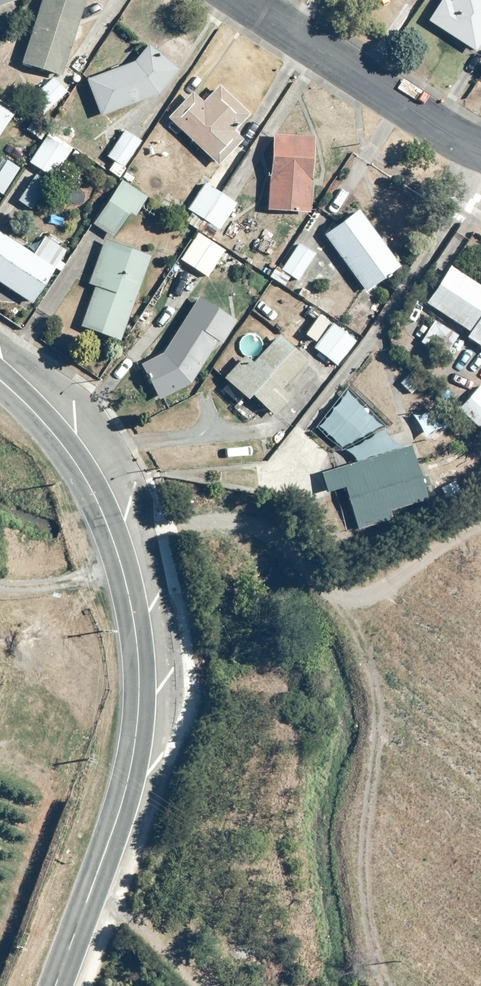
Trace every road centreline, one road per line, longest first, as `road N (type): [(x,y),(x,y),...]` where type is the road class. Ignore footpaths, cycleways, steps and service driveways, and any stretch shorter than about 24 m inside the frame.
road 1 (tertiary): [(0,377),(84,472),(129,587),(137,643),(130,772),(54,985)]
road 2 (unknown): [(129,587),(344,610),(385,627),(480,731)]
road 3 (residential): [(238,0),(480,151)]

